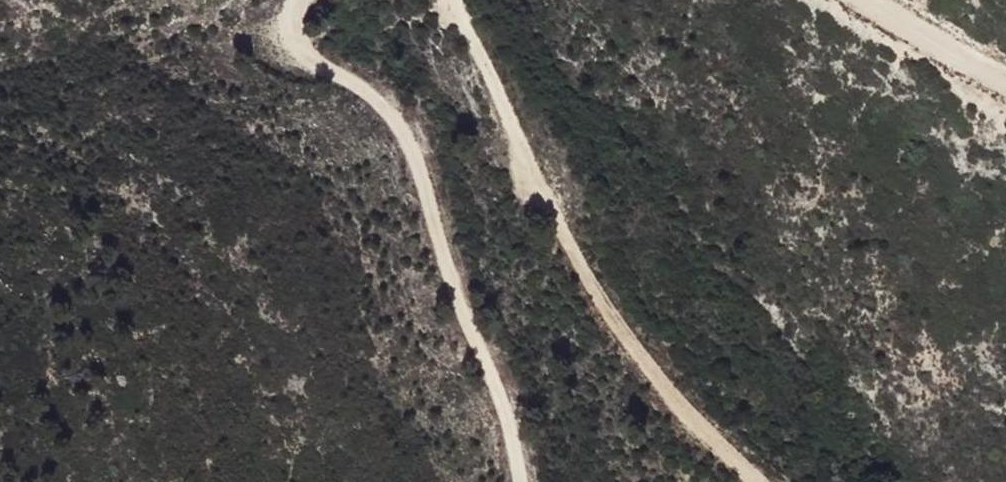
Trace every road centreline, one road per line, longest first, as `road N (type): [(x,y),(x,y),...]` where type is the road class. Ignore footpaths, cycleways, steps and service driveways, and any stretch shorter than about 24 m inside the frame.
road 1 (track): [(451,0),(573,263),(707,443),(745,481)]
road 2 (track): [(519,481),(421,177),(395,124),(299,46),(297,0)]
road 3 (track): [(867,0),(1005,76)]

